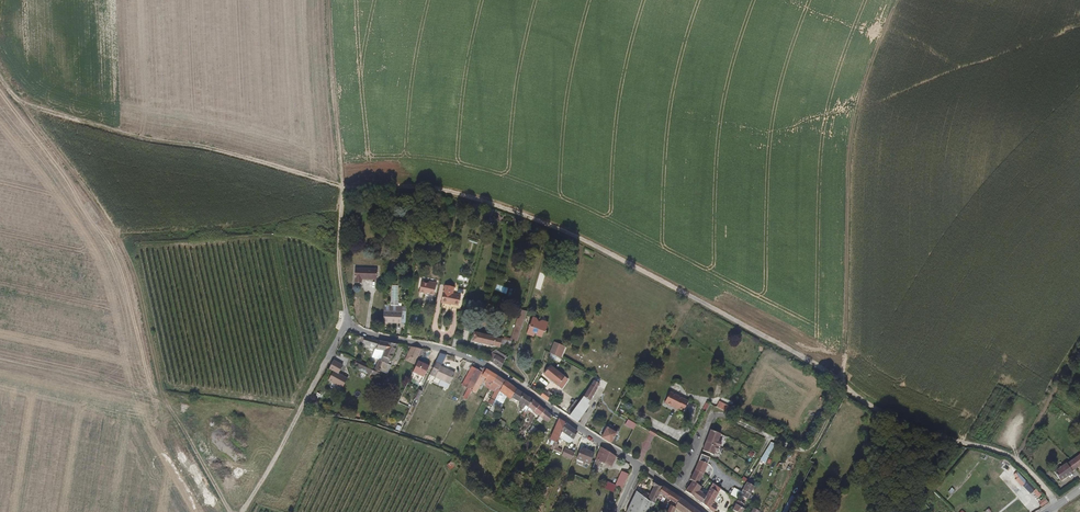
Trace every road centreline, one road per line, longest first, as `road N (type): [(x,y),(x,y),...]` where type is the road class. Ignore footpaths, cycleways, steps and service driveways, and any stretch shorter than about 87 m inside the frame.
road 1 (track): [(348,322),(339,255),(344,187),(472,198),(583,240),(914,430),(992,448),(1033,473),(1055,507)]
road 2 (track): [(329,0),(344,187),(17,101)]
road 3 (track): [(229,511),(161,391),(131,257),(17,101)]
road 4 (track): [(839,383),(846,150),(893,0)]
road 5 (residential): [(640,466),(487,366),(348,322)]
road 6 (track): [(348,322),(243,511)]
road 7 (track): [(166,398),(0,360)]

